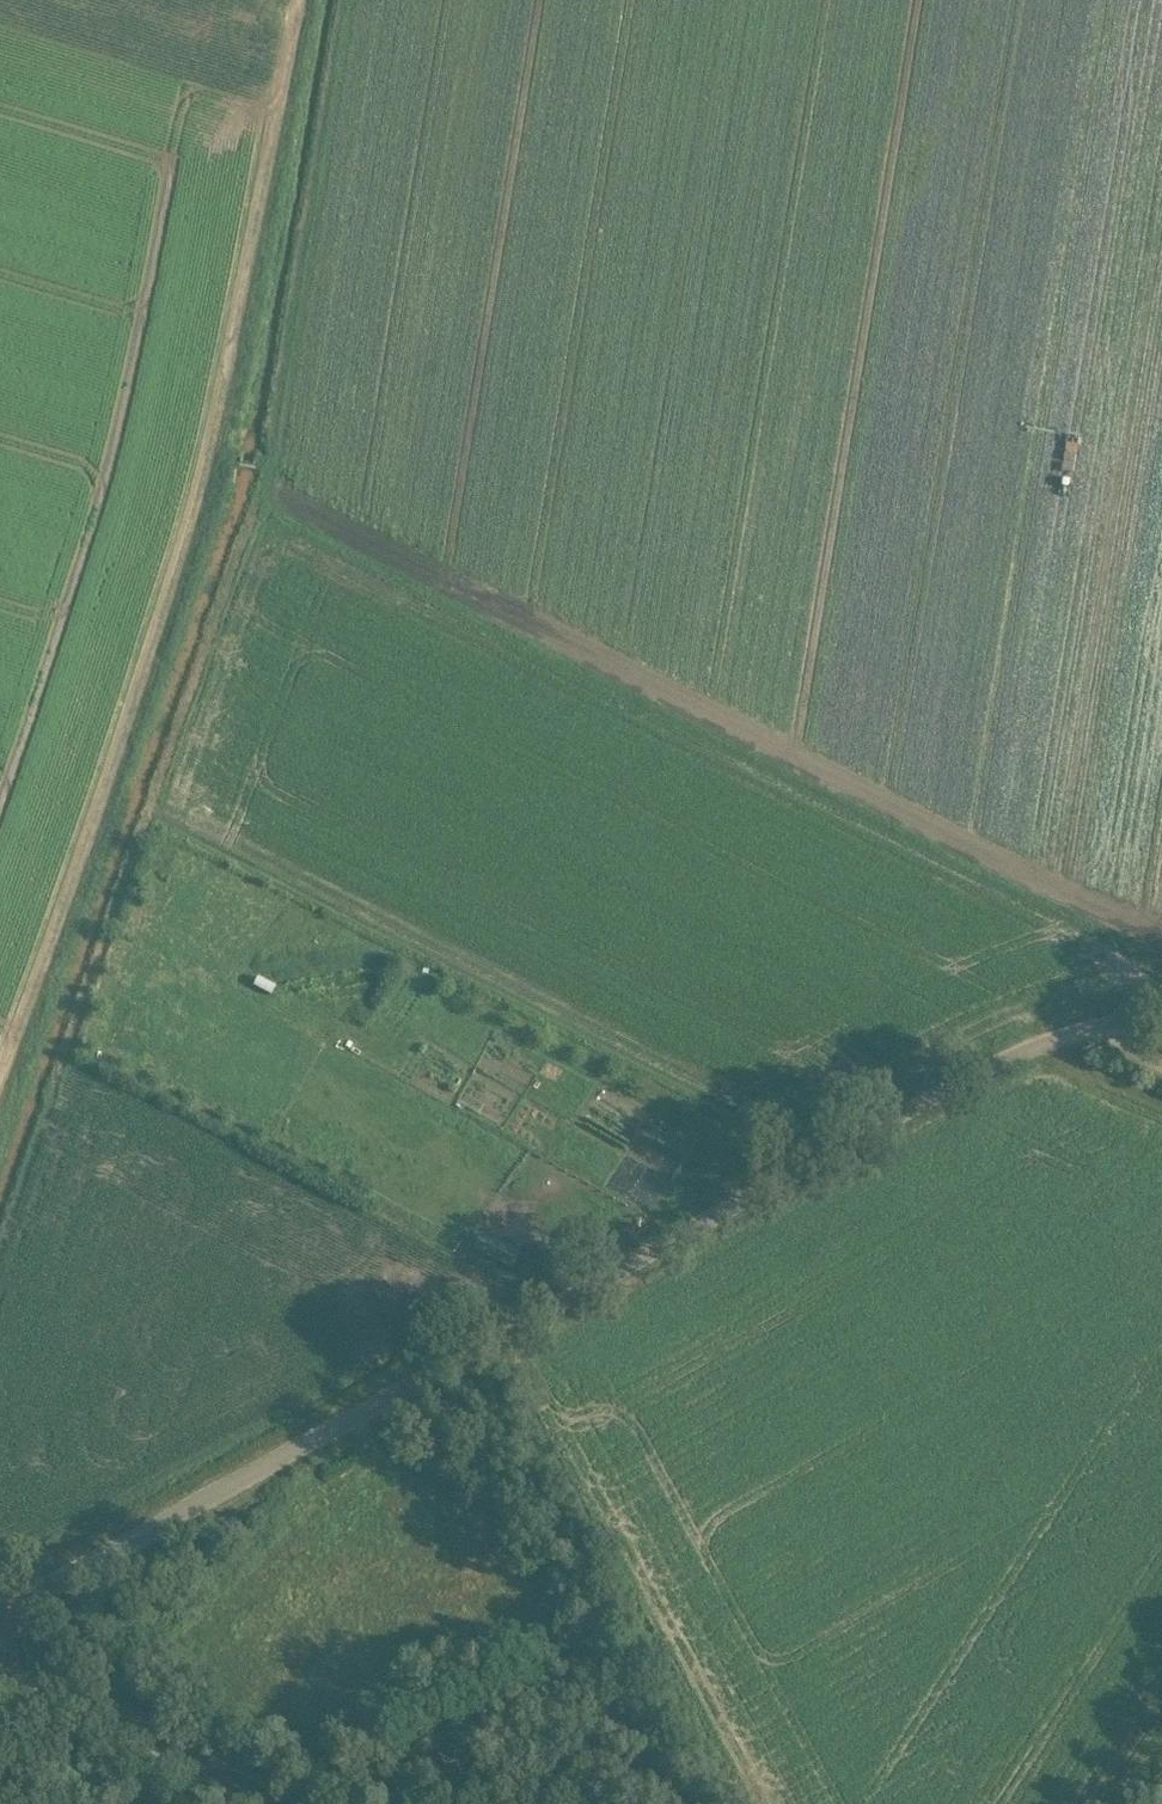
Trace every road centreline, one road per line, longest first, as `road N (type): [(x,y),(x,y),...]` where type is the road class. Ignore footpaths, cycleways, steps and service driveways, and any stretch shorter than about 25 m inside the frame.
road 1 (unclassified): [(0,1631),(29,1598),(73,1573),(995,1063),(1161,1008)]
road 2 (track): [(0,1089),(108,798),(198,502),(256,252),(301,0)]
road 3 (unclassified): [(267,1803),(0,1660)]

